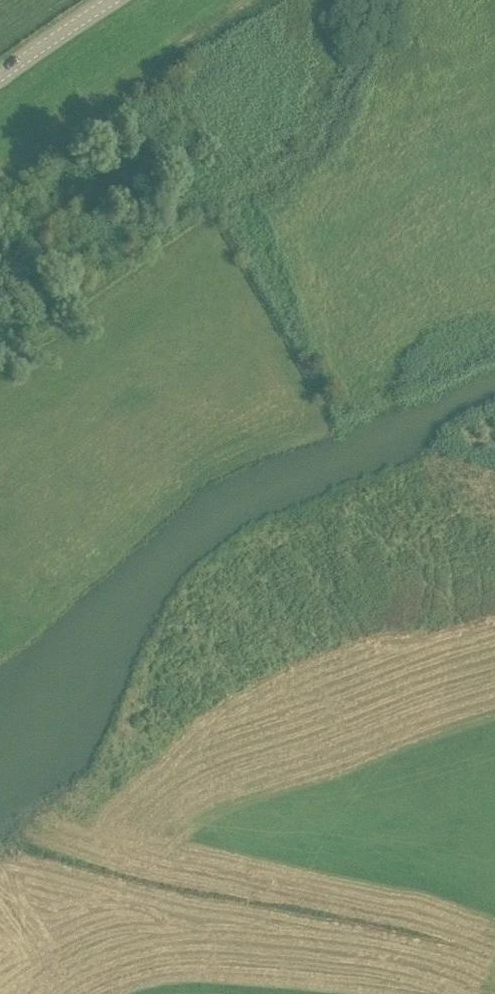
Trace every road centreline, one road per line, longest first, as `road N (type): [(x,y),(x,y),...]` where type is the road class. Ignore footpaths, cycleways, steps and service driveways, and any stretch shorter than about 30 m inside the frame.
road 1 (tertiary): [(0,79),(107,0)]

